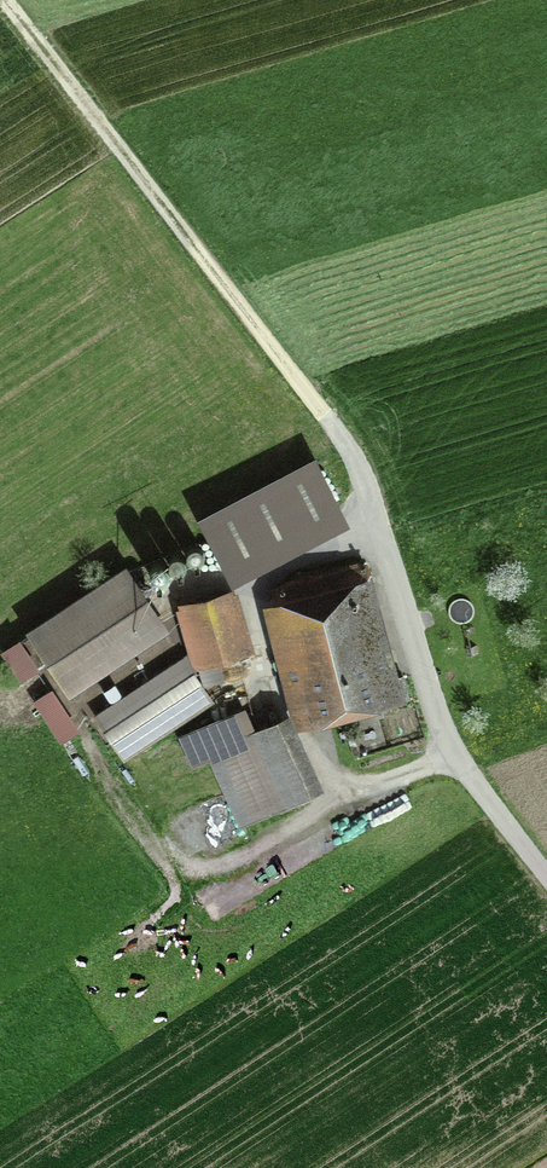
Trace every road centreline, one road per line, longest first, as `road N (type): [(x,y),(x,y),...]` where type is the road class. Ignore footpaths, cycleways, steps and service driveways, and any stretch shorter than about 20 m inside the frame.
road 1 (track): [(4,0),(338,435),(392,566),(440,730),(546,877)]
road 2 (track): [(91,726),(163,829),(202,861),(364,772),(454,750)]
road 3 (track): [(337,788),(273,693),(248,592),(283,563),(374,521)]

